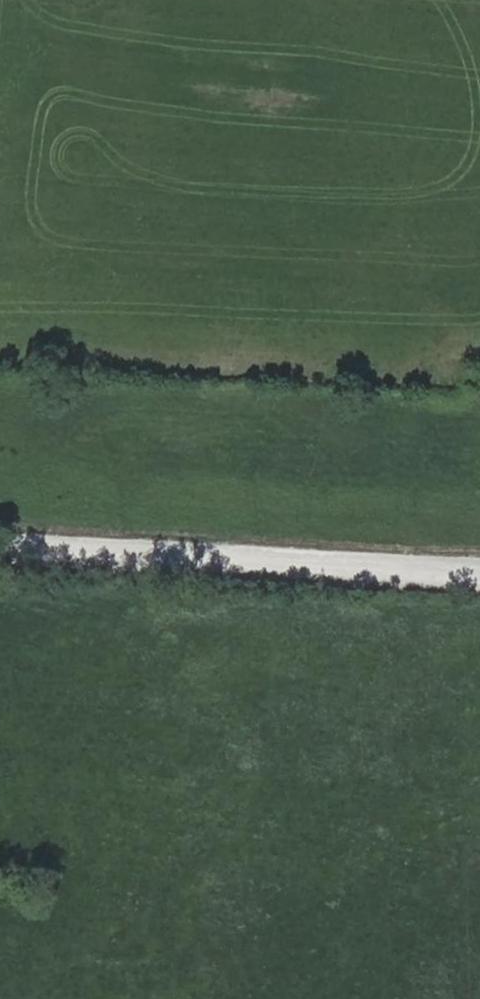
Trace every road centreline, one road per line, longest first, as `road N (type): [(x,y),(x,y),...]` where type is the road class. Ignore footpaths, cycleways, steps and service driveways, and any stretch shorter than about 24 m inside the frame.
road 1 (track): [(479,576),(0,547)]

